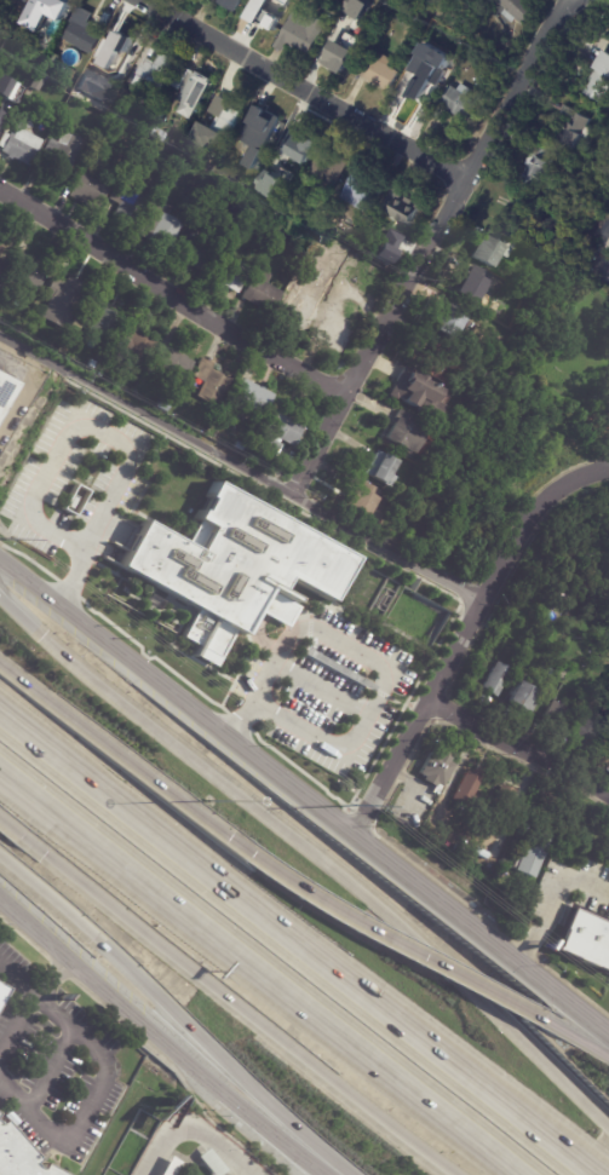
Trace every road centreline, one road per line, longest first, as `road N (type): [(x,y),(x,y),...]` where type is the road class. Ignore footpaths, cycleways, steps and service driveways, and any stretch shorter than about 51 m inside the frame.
road 1 (motorway): [(608,1125),(419,941),(0,603)]
road 2 (motorway): [(600,1174),(0,713)]
road 3 (motorway): [(0,767),(521,1174)]
road 4 (residential): [(569,0),(299,493)]
road 5 (residential): [(0,329),(486,601)]
road 6 (motorway): [(23,837),(457,1174)]
road 7 (motorway): [(0,854),(336,1174)]
road 8 (secondary): [(354,835),(0,563)]
road 9 (secondary): [(0,901),(202,1081),(323,1174)]
road 10 (residential): [(352,401),(0,191)]
road 11 (residential): [(469,179),(136,0)]
road 12 (residential): [(539,512),(354,835)]
road 13 (motorway): [(540,1023),(355,927),(245,856)]
road 14 (motorway): [(245,856),(0,663)]
road 15 (residential): [(608,799),(431,701)]
road 16 (secondary): [(608,1038),(470,929)]
road 17 (residential): [(139,1174),(161,1137),(193,1127),(255,1174)]
road 18 (secondary): [(470,929),(354,835)]

